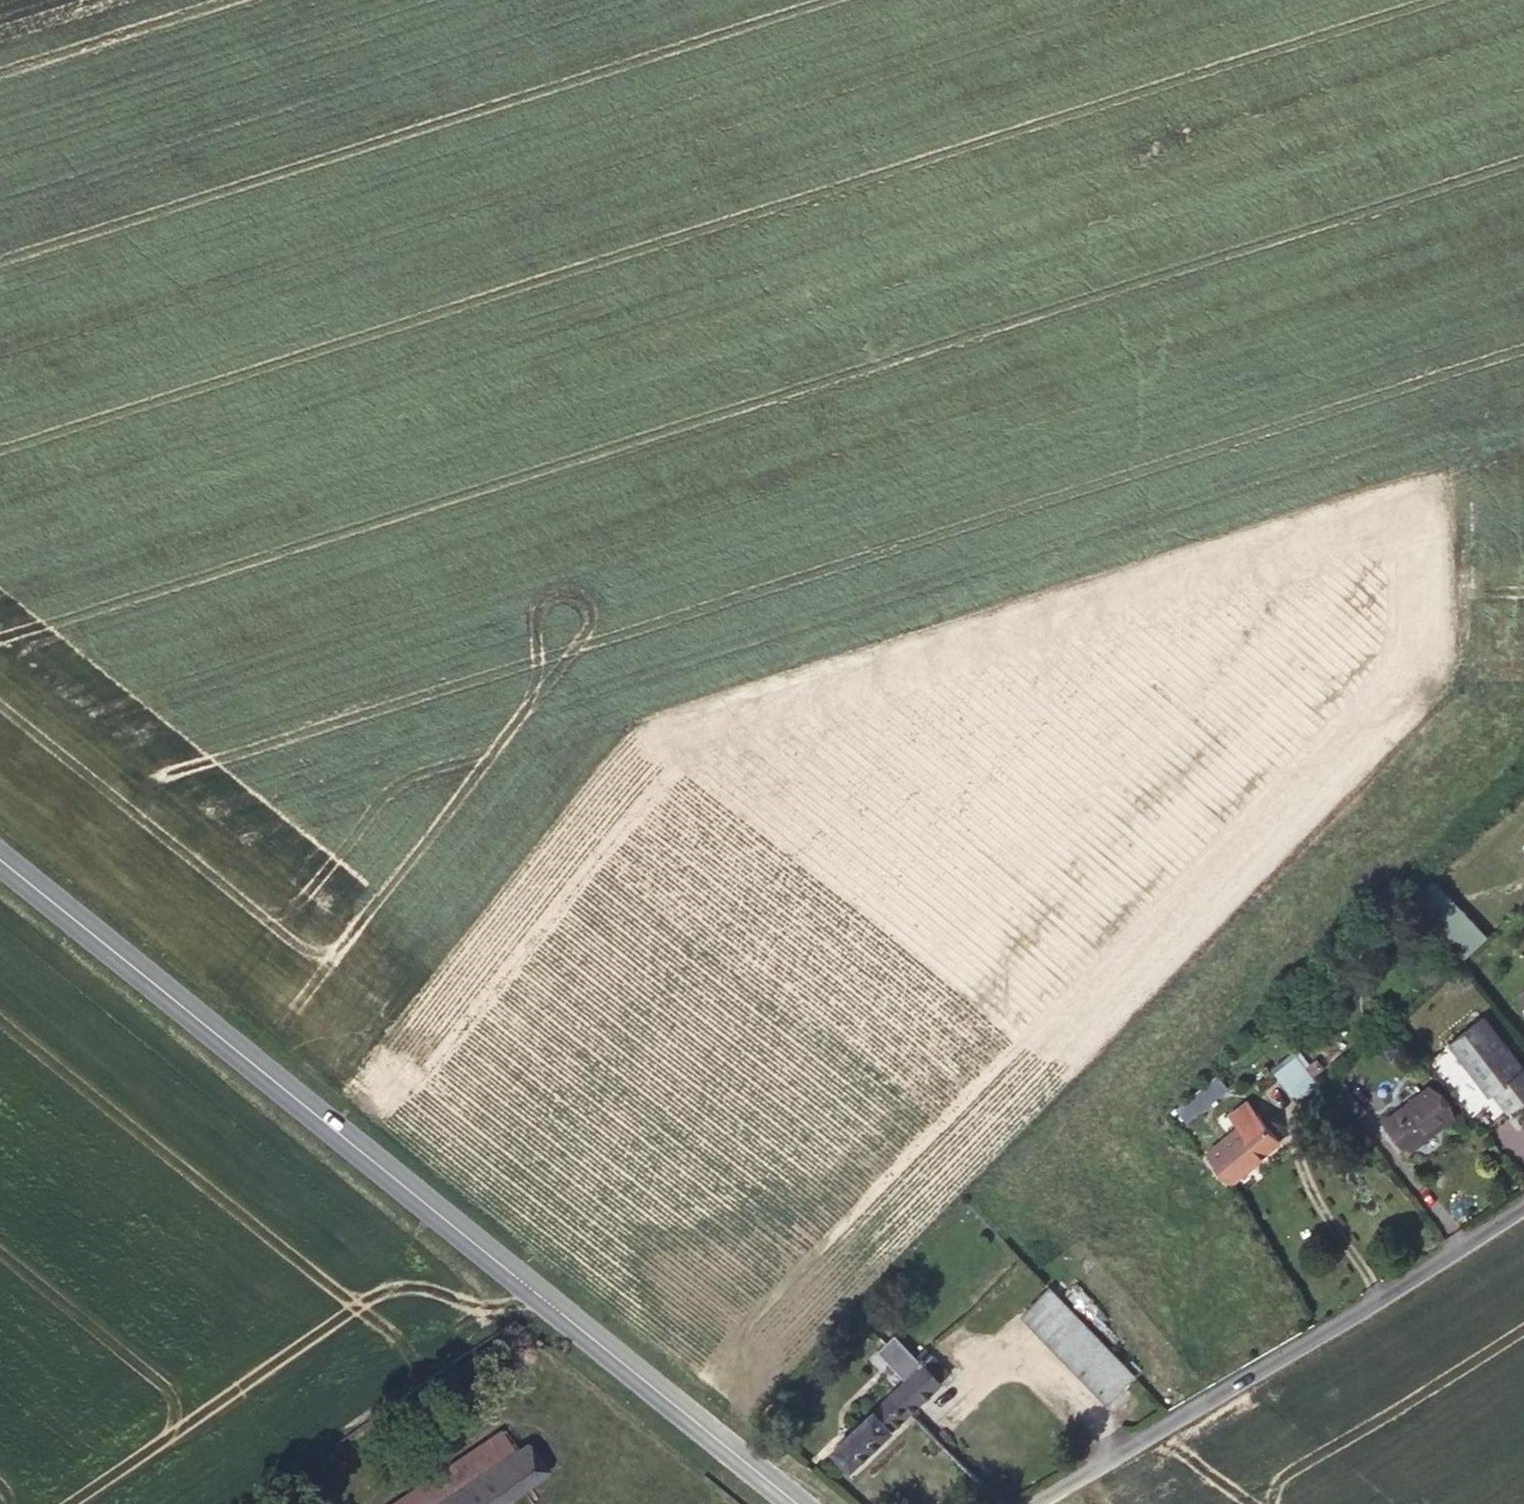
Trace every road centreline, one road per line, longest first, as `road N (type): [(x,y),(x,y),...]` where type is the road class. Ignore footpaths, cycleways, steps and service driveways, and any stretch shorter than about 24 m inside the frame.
road 1 (secondary): [(0,857),(803,1503)]
road 2 (unclassified): [(1523,1204),(1022,1503)]

